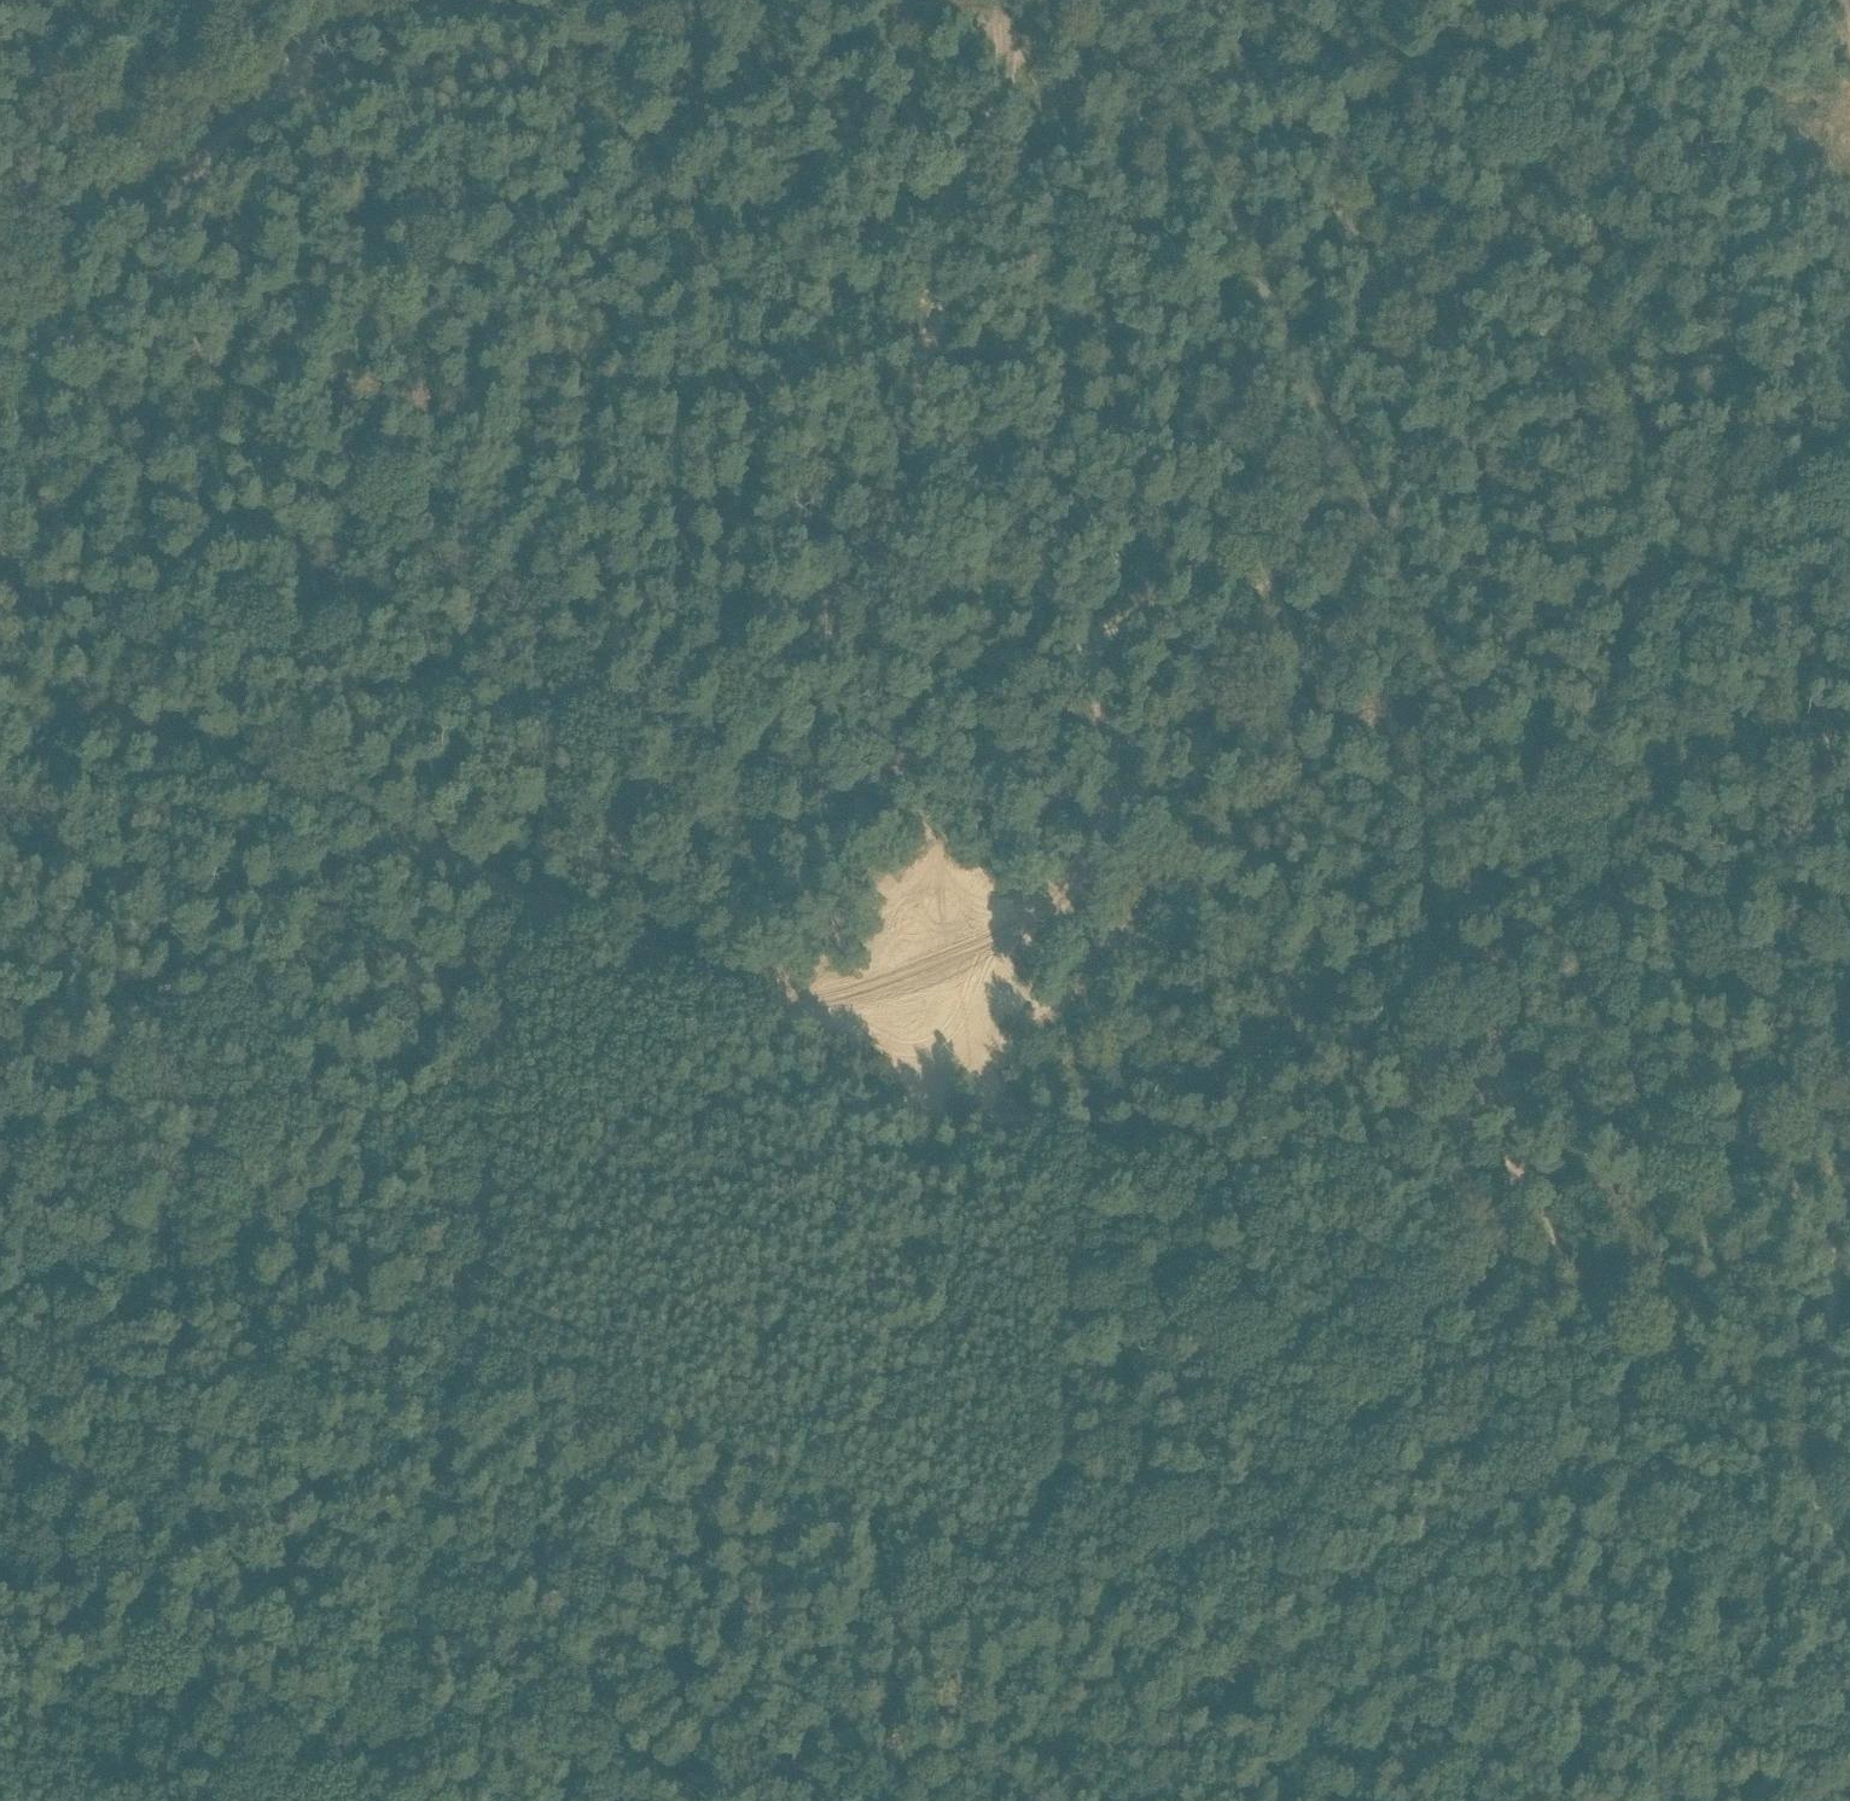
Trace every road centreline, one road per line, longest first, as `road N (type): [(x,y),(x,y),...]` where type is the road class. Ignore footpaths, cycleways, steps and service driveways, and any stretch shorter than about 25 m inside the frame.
road 1 (track): [(0,653),(976,1064),(1662,1365)]
road 2 (unclassified): [(1849,1553),(1148,0)]
road 3 (track): [(1060,0),(1104,78),(1135,270),(1221,353),(1225,475),(1317,603),(1382,736),(1450,968),(1521,1122),(1643,1232),(1662,1365)]
road 4 (track): [(386,1800),(507,866)]
road 5 (track): [(1129,1131),(1069,1269),(1063,1351),(1080,1800)]
road 6 (track): [(1662,1365),(1761,1678),(1786,1800)]
road 7 (track): [(0,1724),(204,1800)]
road 8 (track): [(1779,1395),(1662,1365)]

